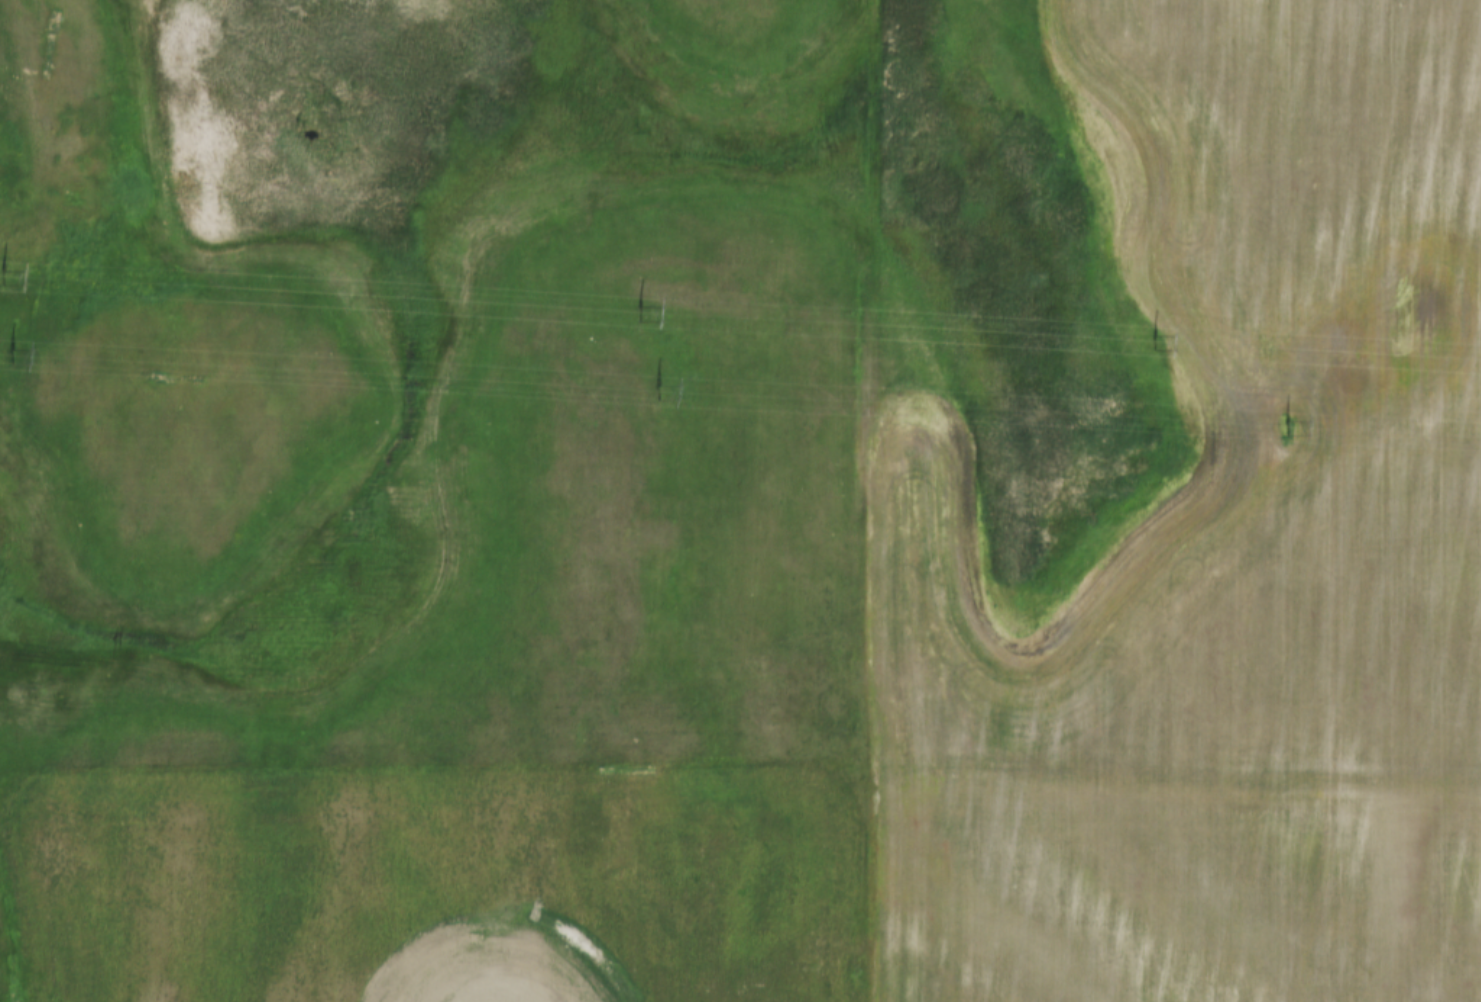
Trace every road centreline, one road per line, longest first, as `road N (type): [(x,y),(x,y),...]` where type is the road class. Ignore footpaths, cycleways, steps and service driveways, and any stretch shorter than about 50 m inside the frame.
road 1 (track): [(878,0),(874,1001)]

